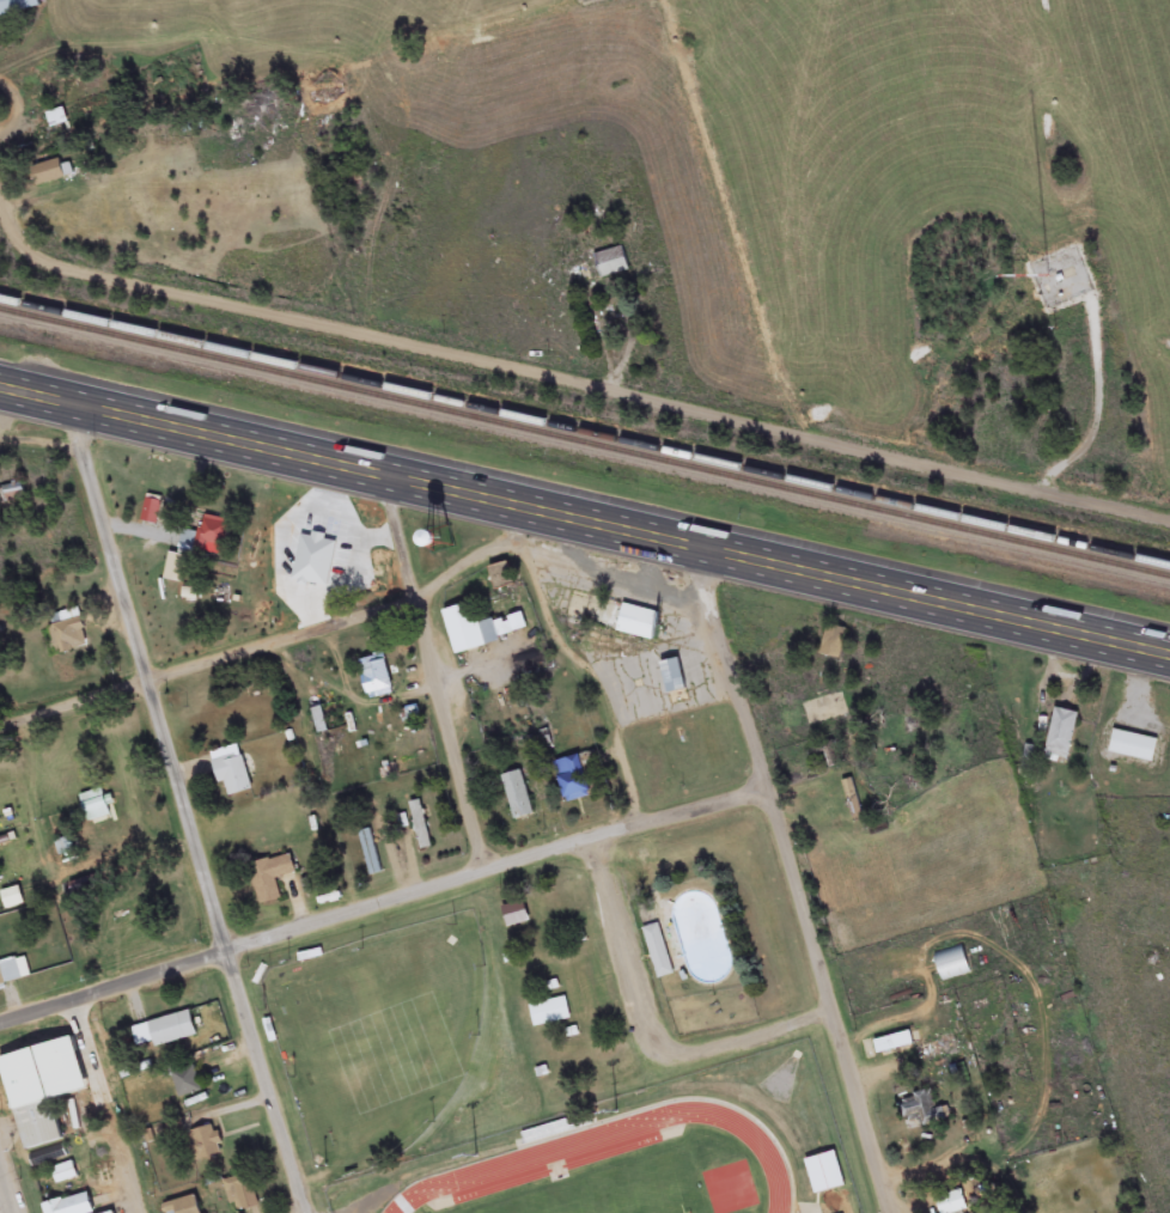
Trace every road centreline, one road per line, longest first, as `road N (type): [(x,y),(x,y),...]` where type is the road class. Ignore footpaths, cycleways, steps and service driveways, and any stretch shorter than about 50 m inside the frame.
road 1 (trunk): [(0,388),(1169,657)]
road 2 (residential): [(44,270),(486,356),(1169,514)]
road 3 (residential): [(313,1212),(68,404)]
road 4 (residential): [(0,1033),(775,800)]
road 5 (residential): [(899,1212),(691,545)]
road 6 (residential): [(0,731),(425,603)]
road 7 (residential): [(382,473),(425,603),(492,885)]

